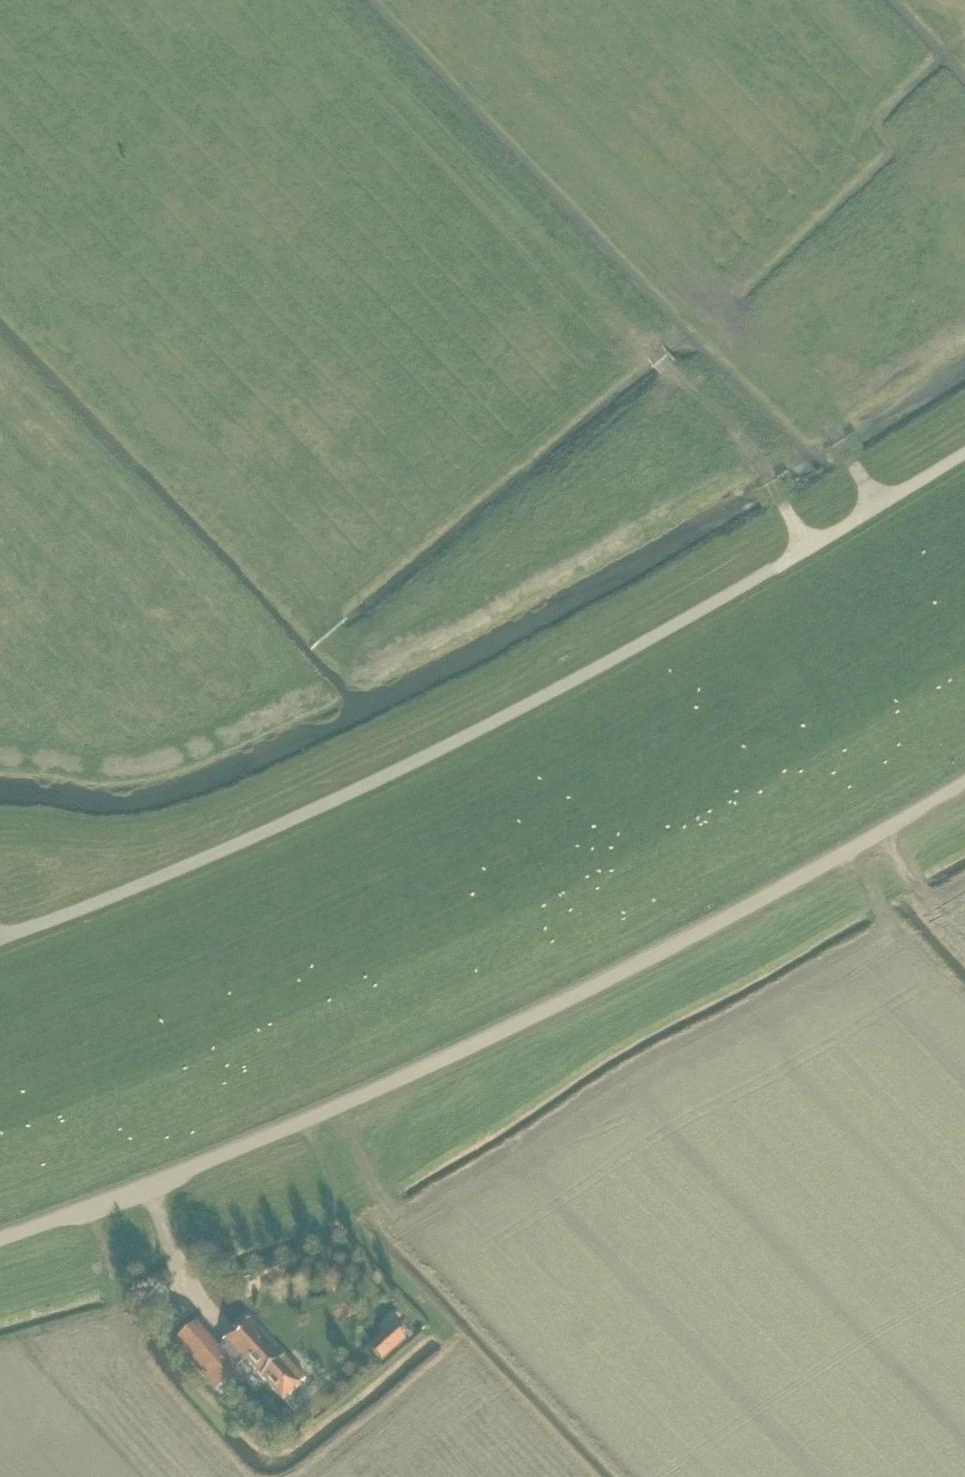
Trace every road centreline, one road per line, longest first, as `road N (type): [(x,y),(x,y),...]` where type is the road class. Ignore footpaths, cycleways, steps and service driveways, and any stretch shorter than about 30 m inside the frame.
road 1 (unclassified): [(964,451),(618,657),(349,795),(0,935)]
road 2 (unclassified): [(0,1240),(443,1061),(700,933),(964,784)]

